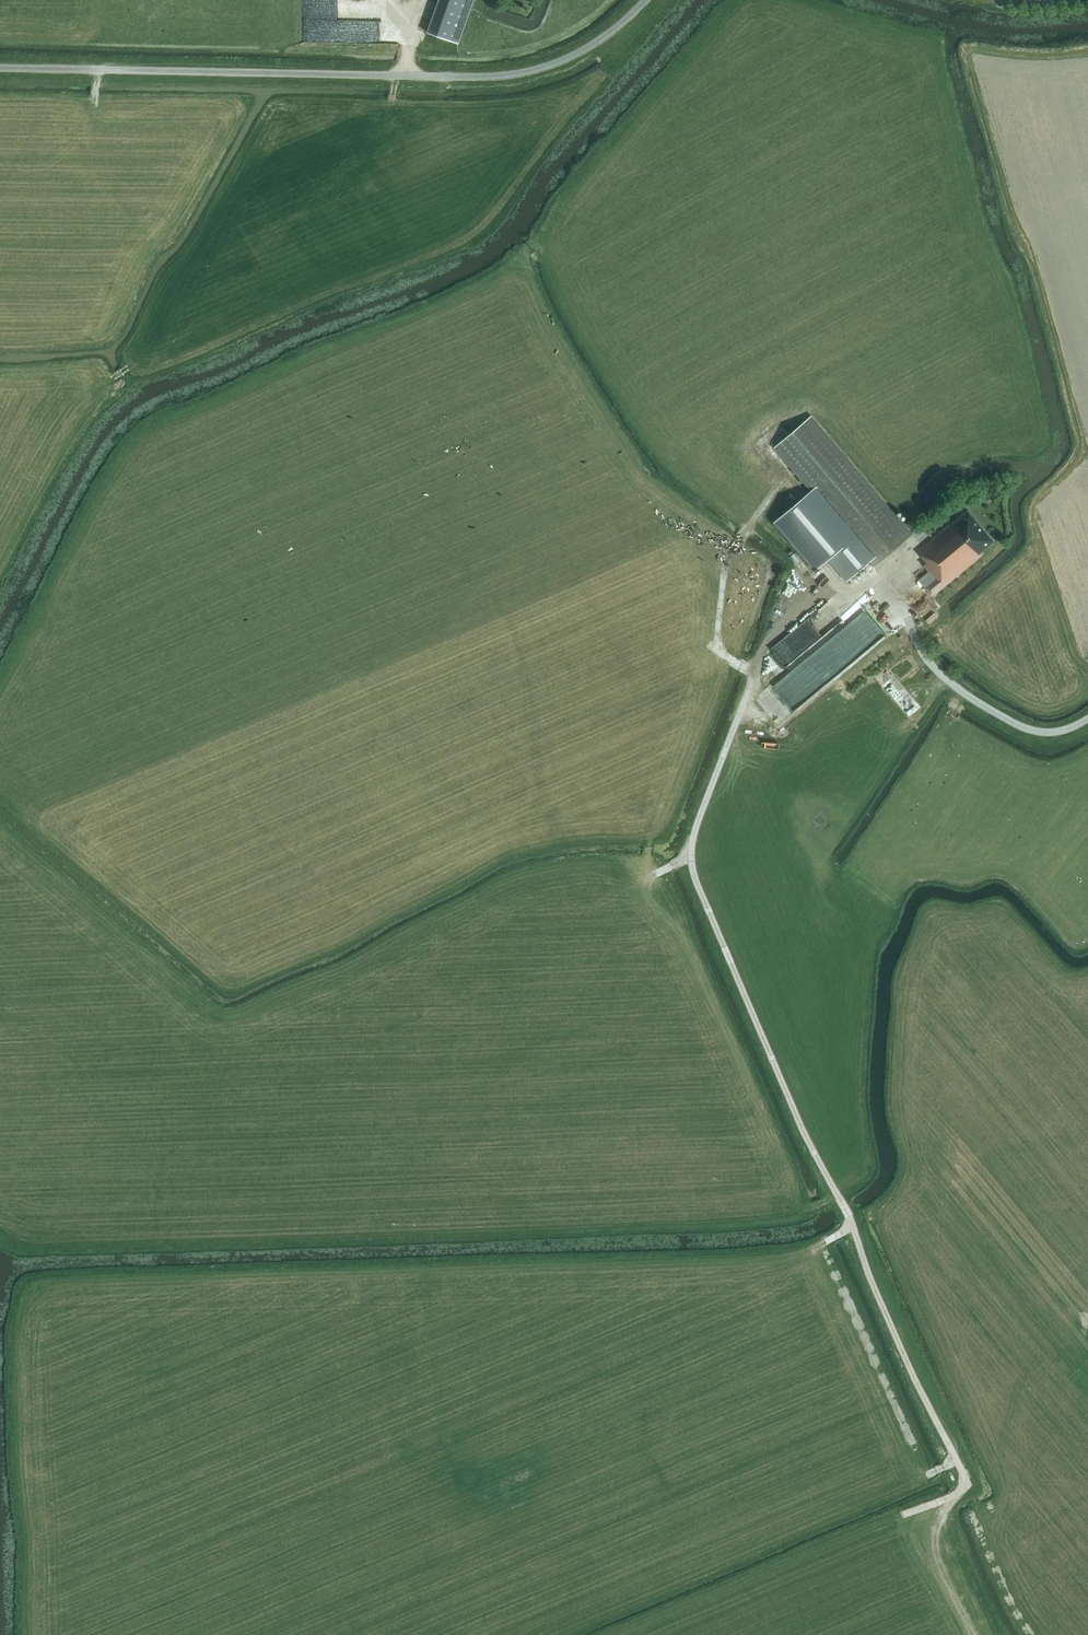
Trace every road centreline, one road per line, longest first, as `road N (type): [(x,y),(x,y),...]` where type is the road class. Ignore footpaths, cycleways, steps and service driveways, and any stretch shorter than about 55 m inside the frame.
road 1 (track): [(1087,719),(1047,734),(979,703),(922,652),(904,600),(861,582),(832,591),(766,645),(696,824),(696,881),(848,1215),(871,1285),(964,1473),(959,1492),(917,1510)]
road 2 (unclassified): [(0,68),(503,76),(570,57),(647,0)]

